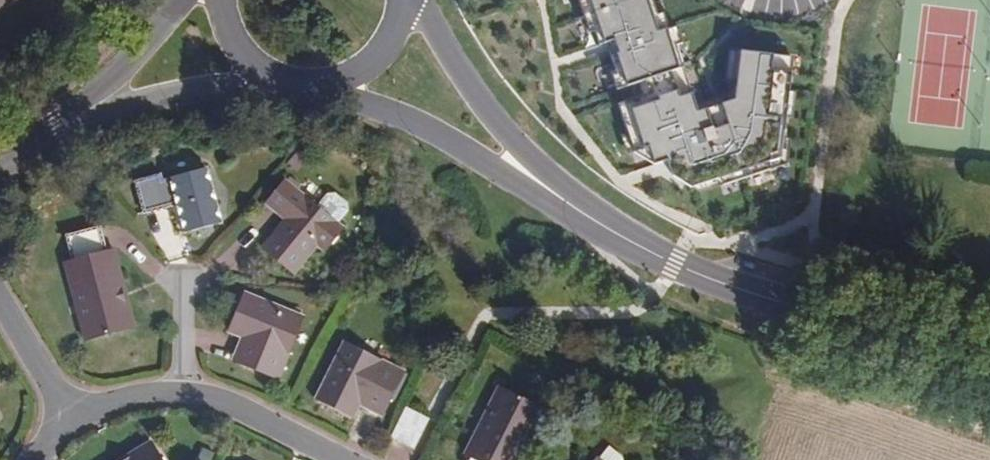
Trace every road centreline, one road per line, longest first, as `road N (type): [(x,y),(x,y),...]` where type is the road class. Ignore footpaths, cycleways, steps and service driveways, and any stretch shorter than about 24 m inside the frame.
road 1 (tertiary): [(546,190),(675,263),(908,356),(989,378)]
road 2 (tertiary): [(322,81),(546,190)]
road 3 (tertiary): [(546,190),(417,0)]
road 4 (tertiary): [(65,120),(279,76)]
road 5 (track): [(989,432),(789,364)]
road 6 (tertiary): [(187,0),(65,120)]
road 7 (residential): [(188,394),(218,398),(343,459)]
road 8 (residential): [(68,411),(0,305)]
road 9 (tertiary): [(322,81),(368,62),(385,44),(402,0)]
road 10 (residential): [(68,411),(188,394)]

